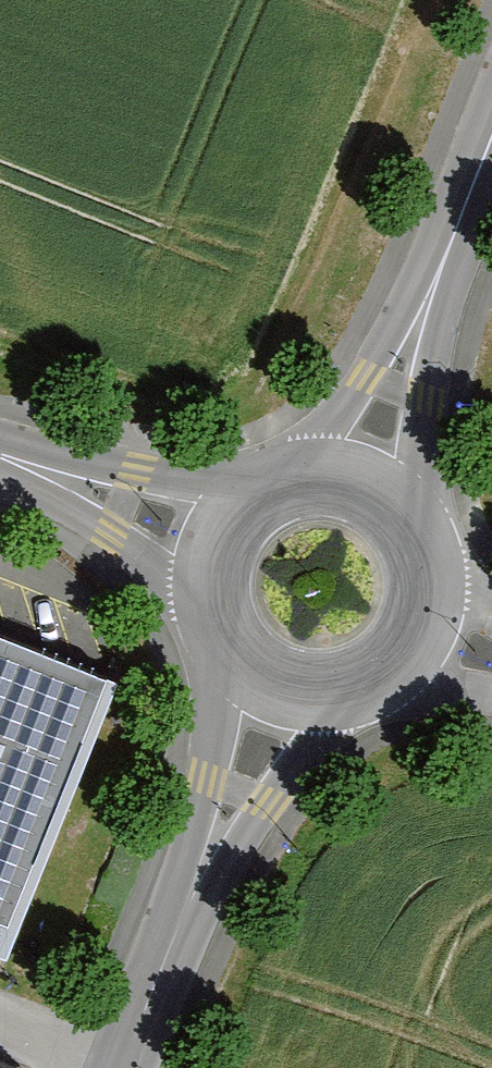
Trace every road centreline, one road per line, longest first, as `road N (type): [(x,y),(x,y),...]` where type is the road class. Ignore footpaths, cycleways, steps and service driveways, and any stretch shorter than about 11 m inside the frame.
road 1 (unclassified): [(114,1067),(231,790),(283,690)]
road 2 (unclassified): [(352,477),(491,132)]
road 3 (unclassified): [(0,455),(213,547)]
road 4 (unclassified): [(283,690),(354,691),(386,675),(427,617)]
road 5 (unclassified): [(213,547),(207,582),(227,649),(283,690)]
road 6 (unclassified): [(427,617),(426,547),(409,516),(352,477)]
road 7 (unclassified): [(352,477),(284,477),(254,493),(213,547)]

